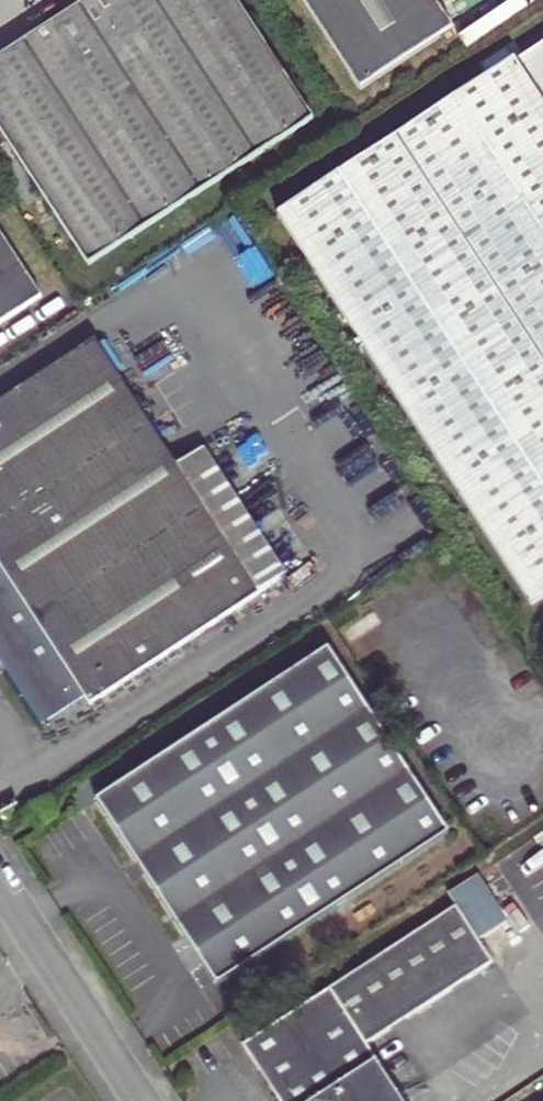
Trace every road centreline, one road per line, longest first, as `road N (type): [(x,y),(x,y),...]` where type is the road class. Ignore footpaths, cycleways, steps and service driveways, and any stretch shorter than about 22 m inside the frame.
road 1 (unclassified): [(0,901),(125,1100)]

